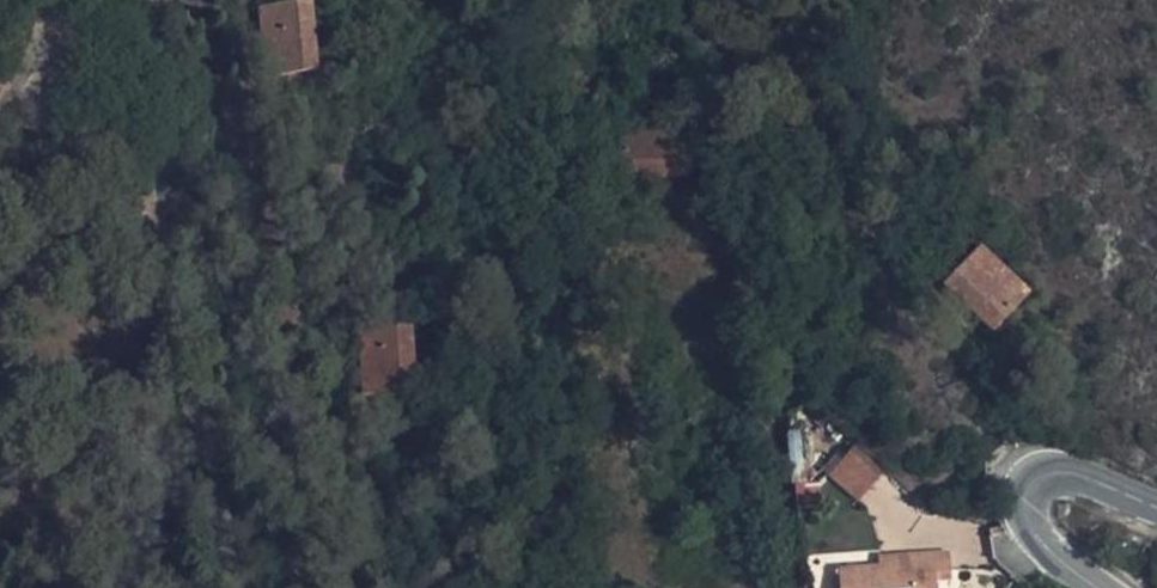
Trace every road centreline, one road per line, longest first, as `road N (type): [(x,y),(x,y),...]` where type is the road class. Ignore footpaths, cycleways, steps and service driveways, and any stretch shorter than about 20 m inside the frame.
road 1 (residential): [(1115,587),(1046,542),(1022,507),(1028,481),(1087,481),(1156,509)]

